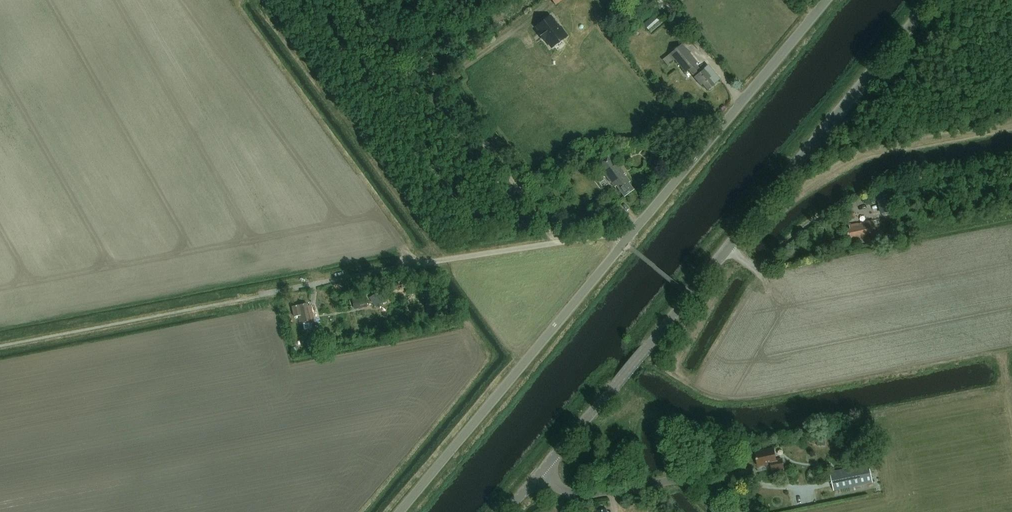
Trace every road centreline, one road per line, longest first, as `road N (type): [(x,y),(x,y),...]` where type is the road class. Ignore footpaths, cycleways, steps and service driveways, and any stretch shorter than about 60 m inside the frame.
road 1 (unclassified): [(259,296),(581,238),(623,243)]
road 2 (unclassified): [(400,511),(623,243)]
road 3 (tertiary): [(727,247),(932,0)]
road 4 (unclassified): [(623,243),(828,0)]
road 5 (track): [(376,0),(557,242)]
road 6 (tertiary): [(541,473),(727,247)]
road 7 (unclassified): [(737,511),(714,487),(691,481),(581,496),(541,473)]
road 8 (unclassified): [(727,247),(760,271),(797,236),(894,179)]

